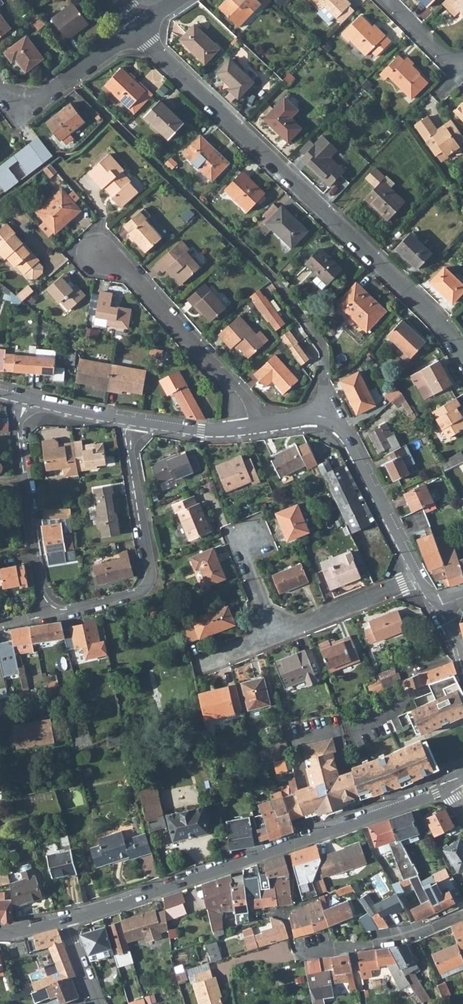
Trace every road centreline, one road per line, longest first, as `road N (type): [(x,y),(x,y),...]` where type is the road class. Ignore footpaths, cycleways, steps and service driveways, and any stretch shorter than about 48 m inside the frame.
road 1 (residential): [(132,29),(437,319),(462,359)]
road 2 (tertiary): [(66,922),(449,788)]
road 3 (residential): [(45,617),(149,583),(131,423)]
road 4 (residential): [(249,430),(236,391),(135,279),(93,250)]
road 5 (residential): [(21,401),(16,433),(45,617)]
road 6 (tertiary): [(419,579),(343,430),(327,419)]
road 7 (residential): [(462,911),(410,935),(297,957)]
road 8 (residential): [(419,579),(273,634)]
road 9 (residential): [(0,91),(45,97),(132,29)]
road 10 (residential): [(327,419),(324,351),(276,281)]

